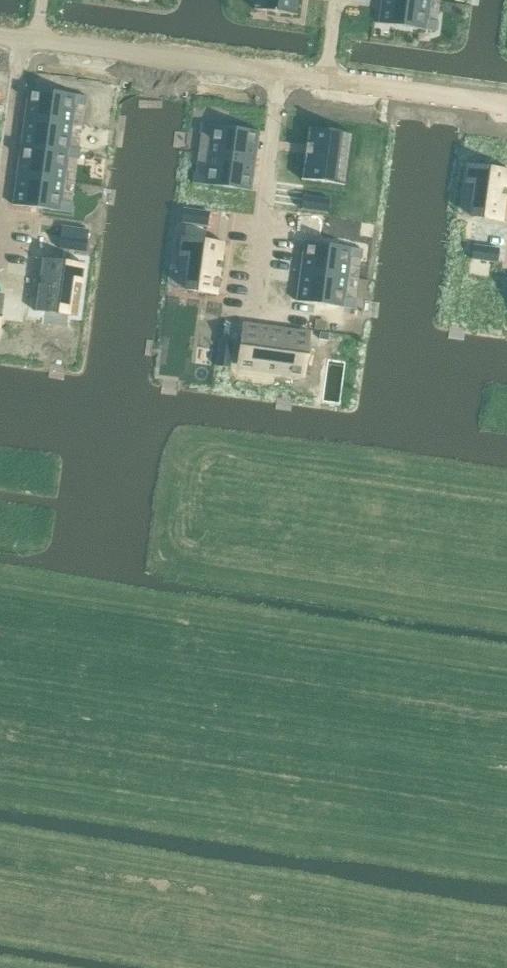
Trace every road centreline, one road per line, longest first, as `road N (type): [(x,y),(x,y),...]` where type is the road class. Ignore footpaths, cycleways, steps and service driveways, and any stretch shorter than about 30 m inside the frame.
road 1 (residential): [(35,42),(276,74)]
road 2 (residential): [(276,74),(251,313)]
road 3 (residential): [(326,81),(506,105)]
road 4 (residential): [(23,41),(0,212)]

